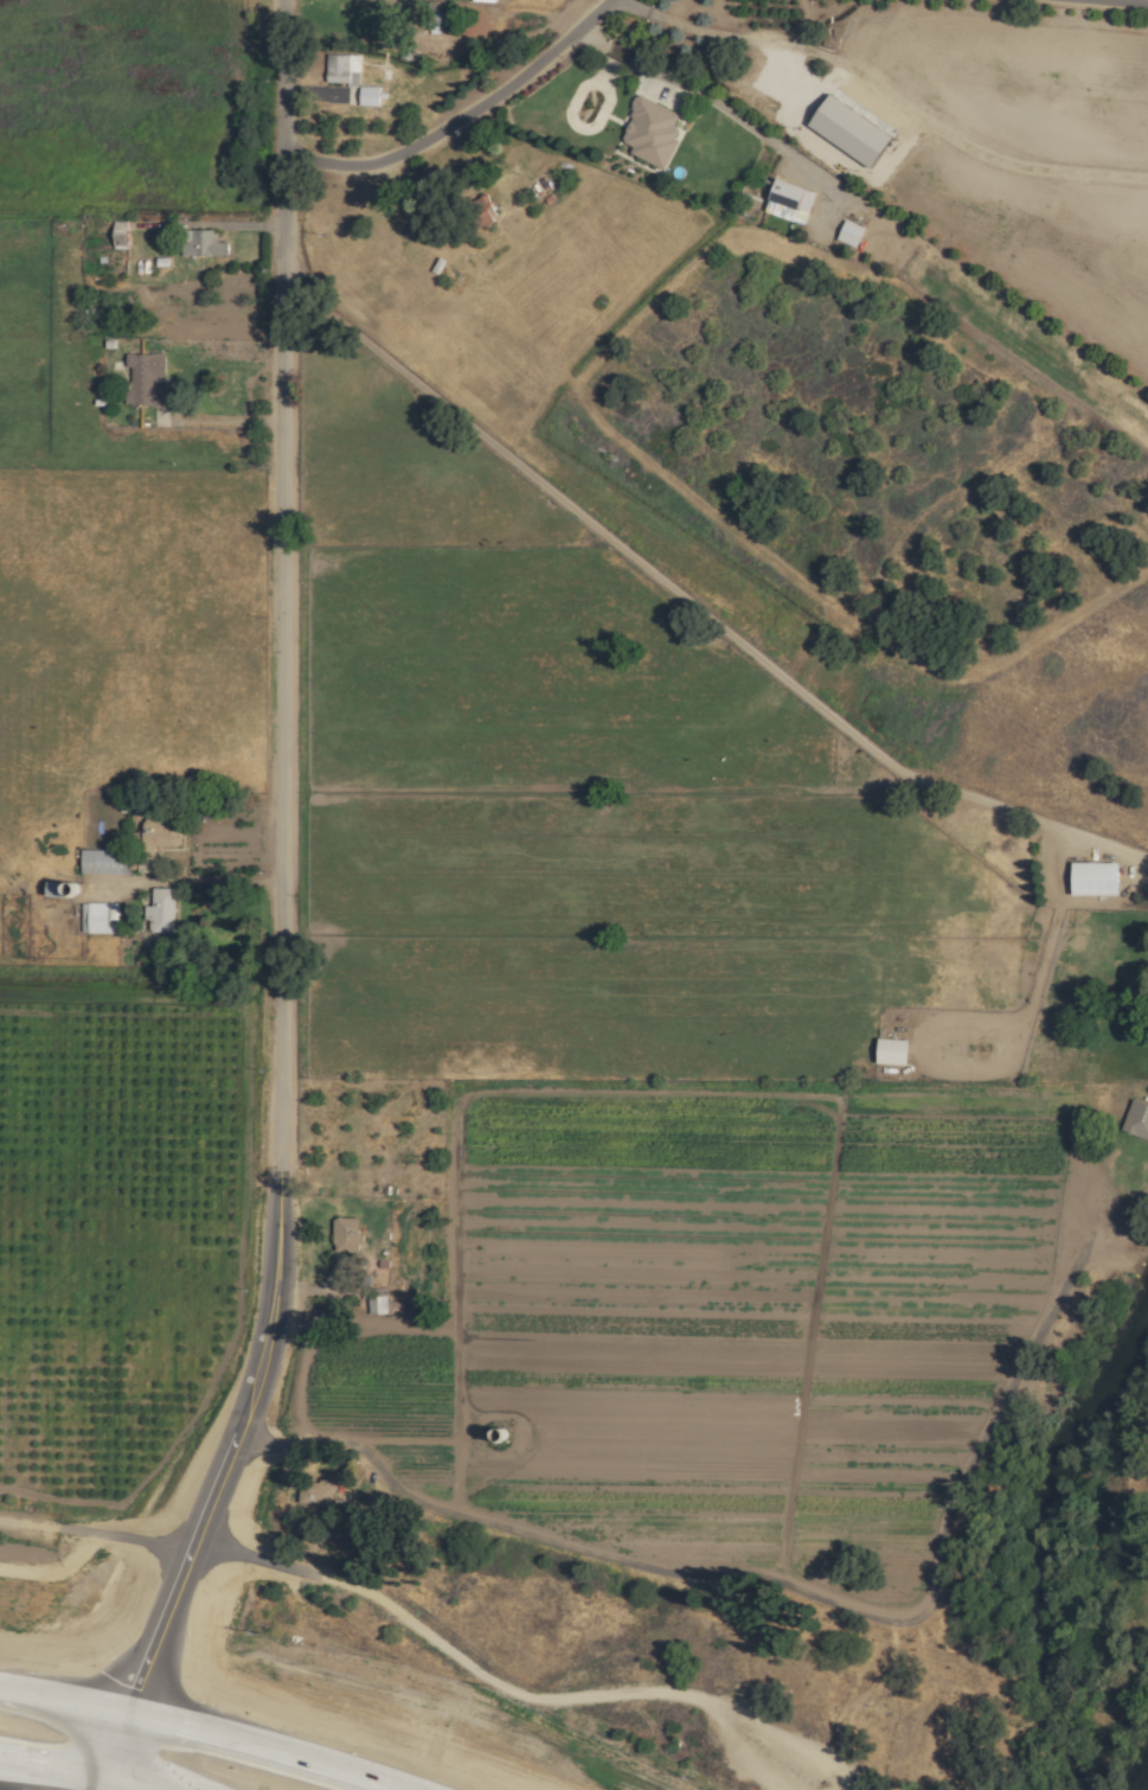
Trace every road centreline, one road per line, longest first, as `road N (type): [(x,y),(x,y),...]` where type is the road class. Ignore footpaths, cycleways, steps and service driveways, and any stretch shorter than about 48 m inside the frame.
road 1 (residential): [(96,1777),(255,1408),(282,1285),(286,0)]
road 2 (primary): [(393,1789),(195,1728),(0,1691)]
road 3 (residential): [(283,172),(383,171),(610,0)]
road 4 (primary): [(0,1760),(150,1789)]

